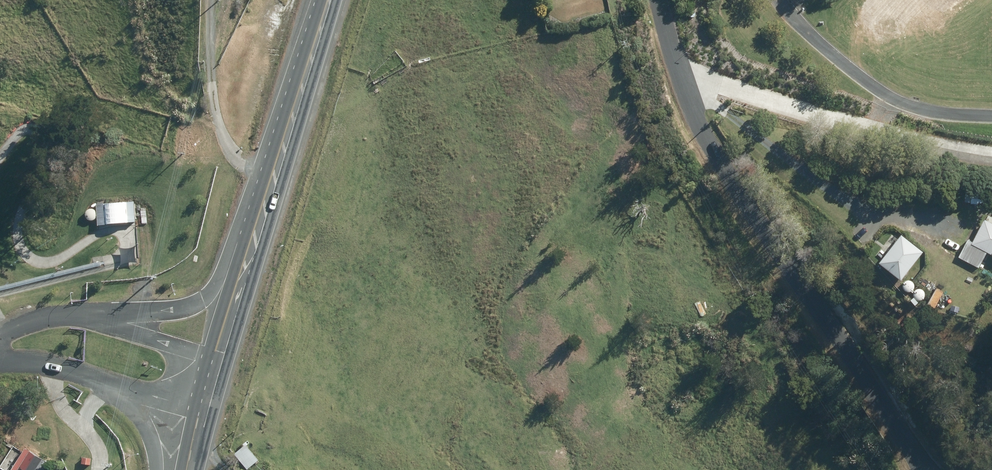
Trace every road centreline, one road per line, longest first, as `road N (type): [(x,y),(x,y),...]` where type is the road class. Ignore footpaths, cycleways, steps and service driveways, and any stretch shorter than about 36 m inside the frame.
road 1 (unclassified): [(677,65),(706,144),(932,469)]
road 2 (residential): [(677,65),(869,129),(991,152)]
road 3 (track): [(685,98),(888,210),(917,210),(954,228)]
road 4 (secondary): [(248,268),(330,0)]
road 5 (secondary): [(188,469),(248,268)]
road 6 (track): [(272,187),(242,160),(218,111),(214,0)]
road 7 (secondary): [(103,321),(203,299),(248,268)]

